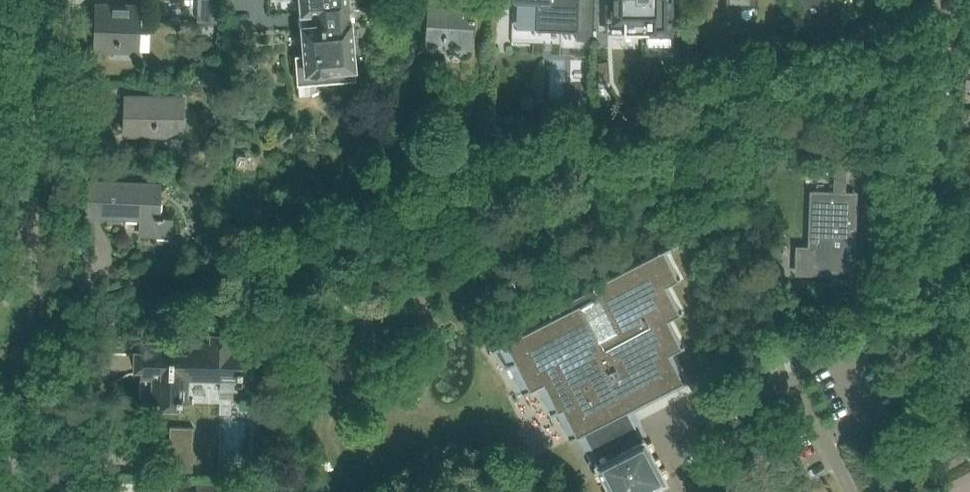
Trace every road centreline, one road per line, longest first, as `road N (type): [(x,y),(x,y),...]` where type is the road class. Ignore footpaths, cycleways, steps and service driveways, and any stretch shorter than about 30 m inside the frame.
road 1 (residential): [(964,434),(914,325),(899,268),(908,169),(947,0)]
road 2 (secondary): [(23,287),(39,0)]
road 3 (secondary): [(15,491),(23,287)]

